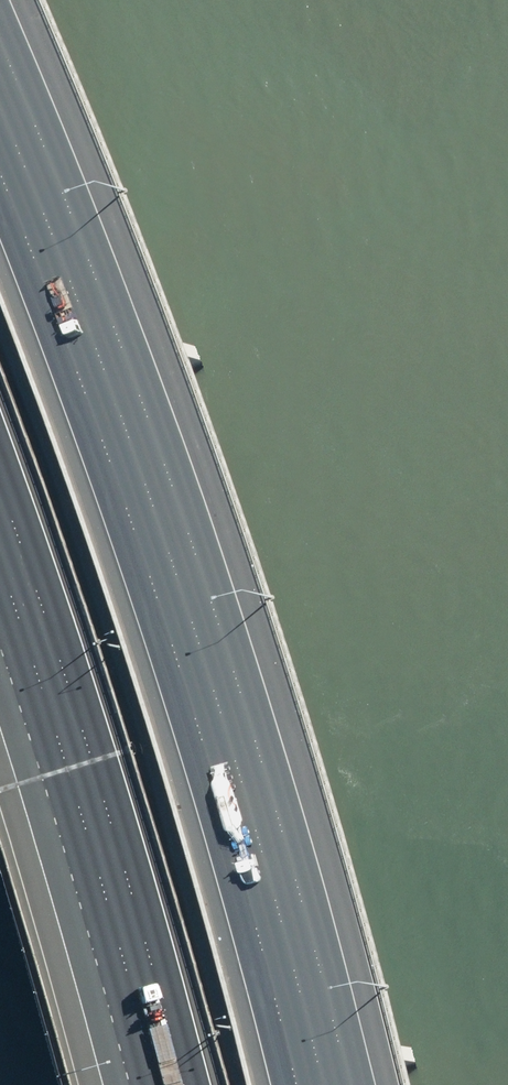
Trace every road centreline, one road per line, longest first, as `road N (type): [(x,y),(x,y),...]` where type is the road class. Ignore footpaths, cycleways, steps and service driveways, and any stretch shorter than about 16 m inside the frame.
road 1 (motorway): [(0,167),(68,332),(166,620),(242,856),(300,1084)]
road 2 (motorway): [(186,1084),(95,761),(0,483)]

